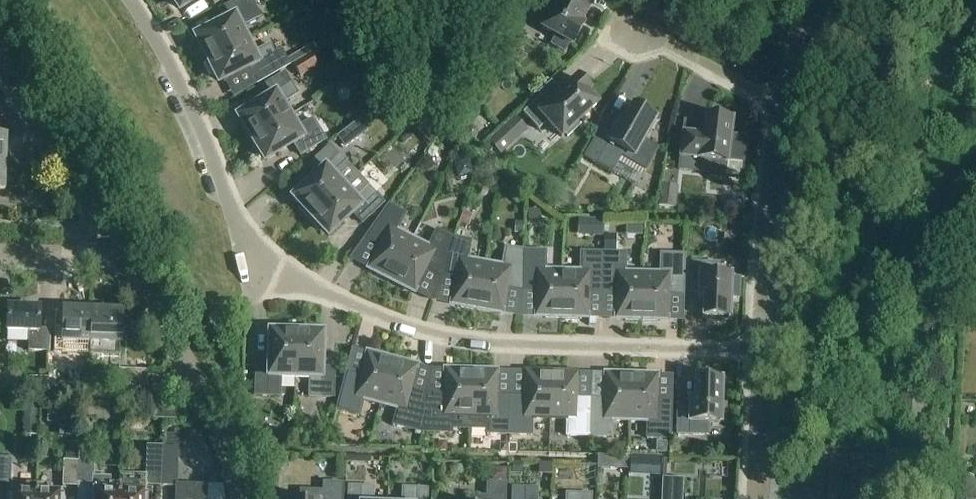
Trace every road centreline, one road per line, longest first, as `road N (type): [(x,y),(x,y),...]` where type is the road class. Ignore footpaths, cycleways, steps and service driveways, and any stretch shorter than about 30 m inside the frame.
road 1 (residential): [(762,350),(481,342),(342,301),(257,242),(176,72),(132,0)]
road 2 (residential): [(246,498),(232,436),(114,241)]
road 3 (residential): [(780,105),(762,350)]
road 4 (residential): [(114,241),(0,52)]
road 5 (residential): [(780,105),(642,28),(626,36)]
road 6 (residential): [(762,350),(758,498)]

